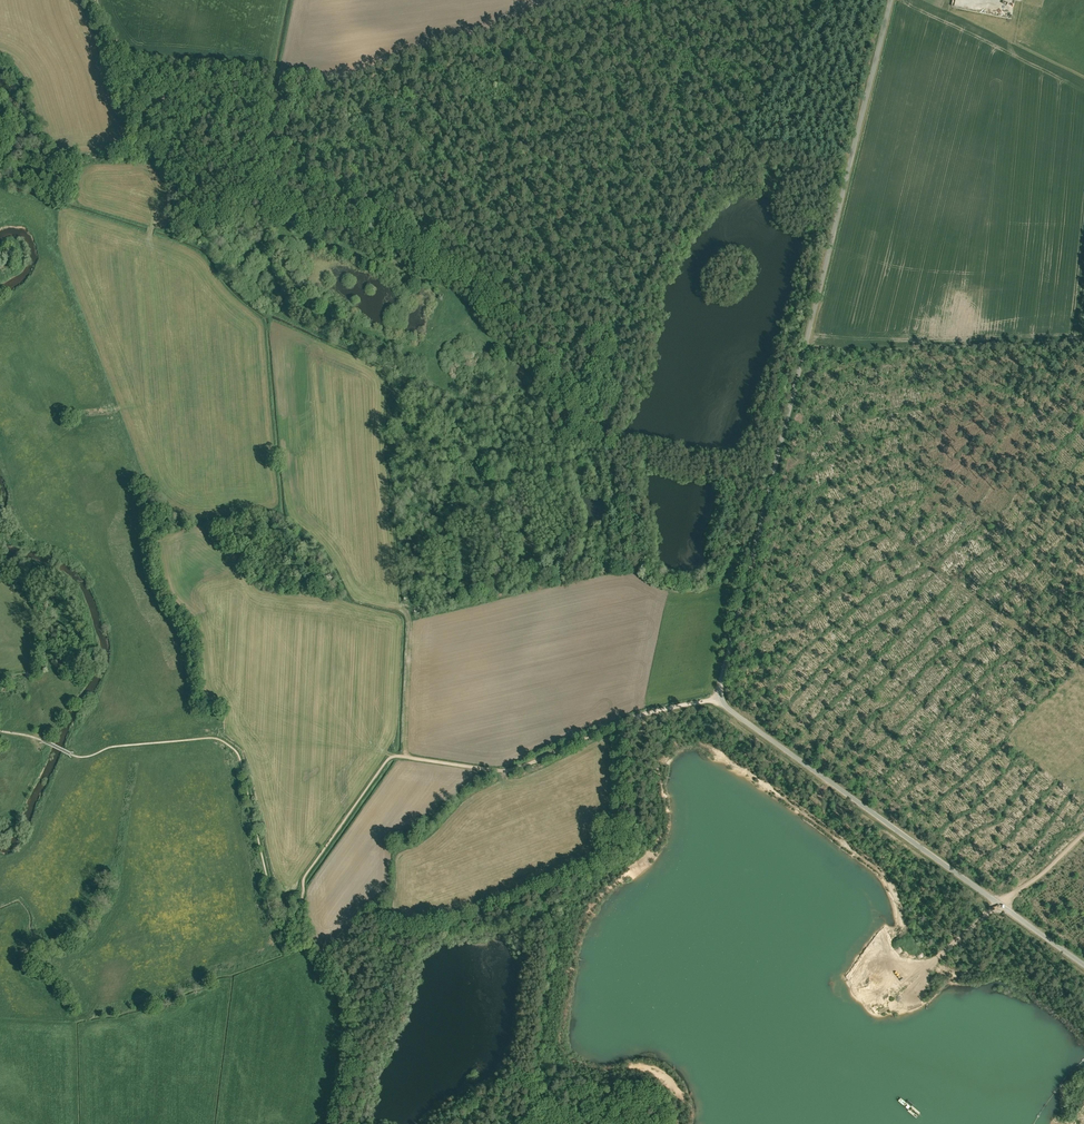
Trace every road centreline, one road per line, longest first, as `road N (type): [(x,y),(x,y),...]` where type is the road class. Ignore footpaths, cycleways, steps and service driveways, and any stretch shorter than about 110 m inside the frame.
road 1 (unclassified): [(895,0),(720,698)]
road 2 (unclassified): [(1083,967),(720,698)]
road 3 (track): [(627,718),(506,771),(386,761)]

